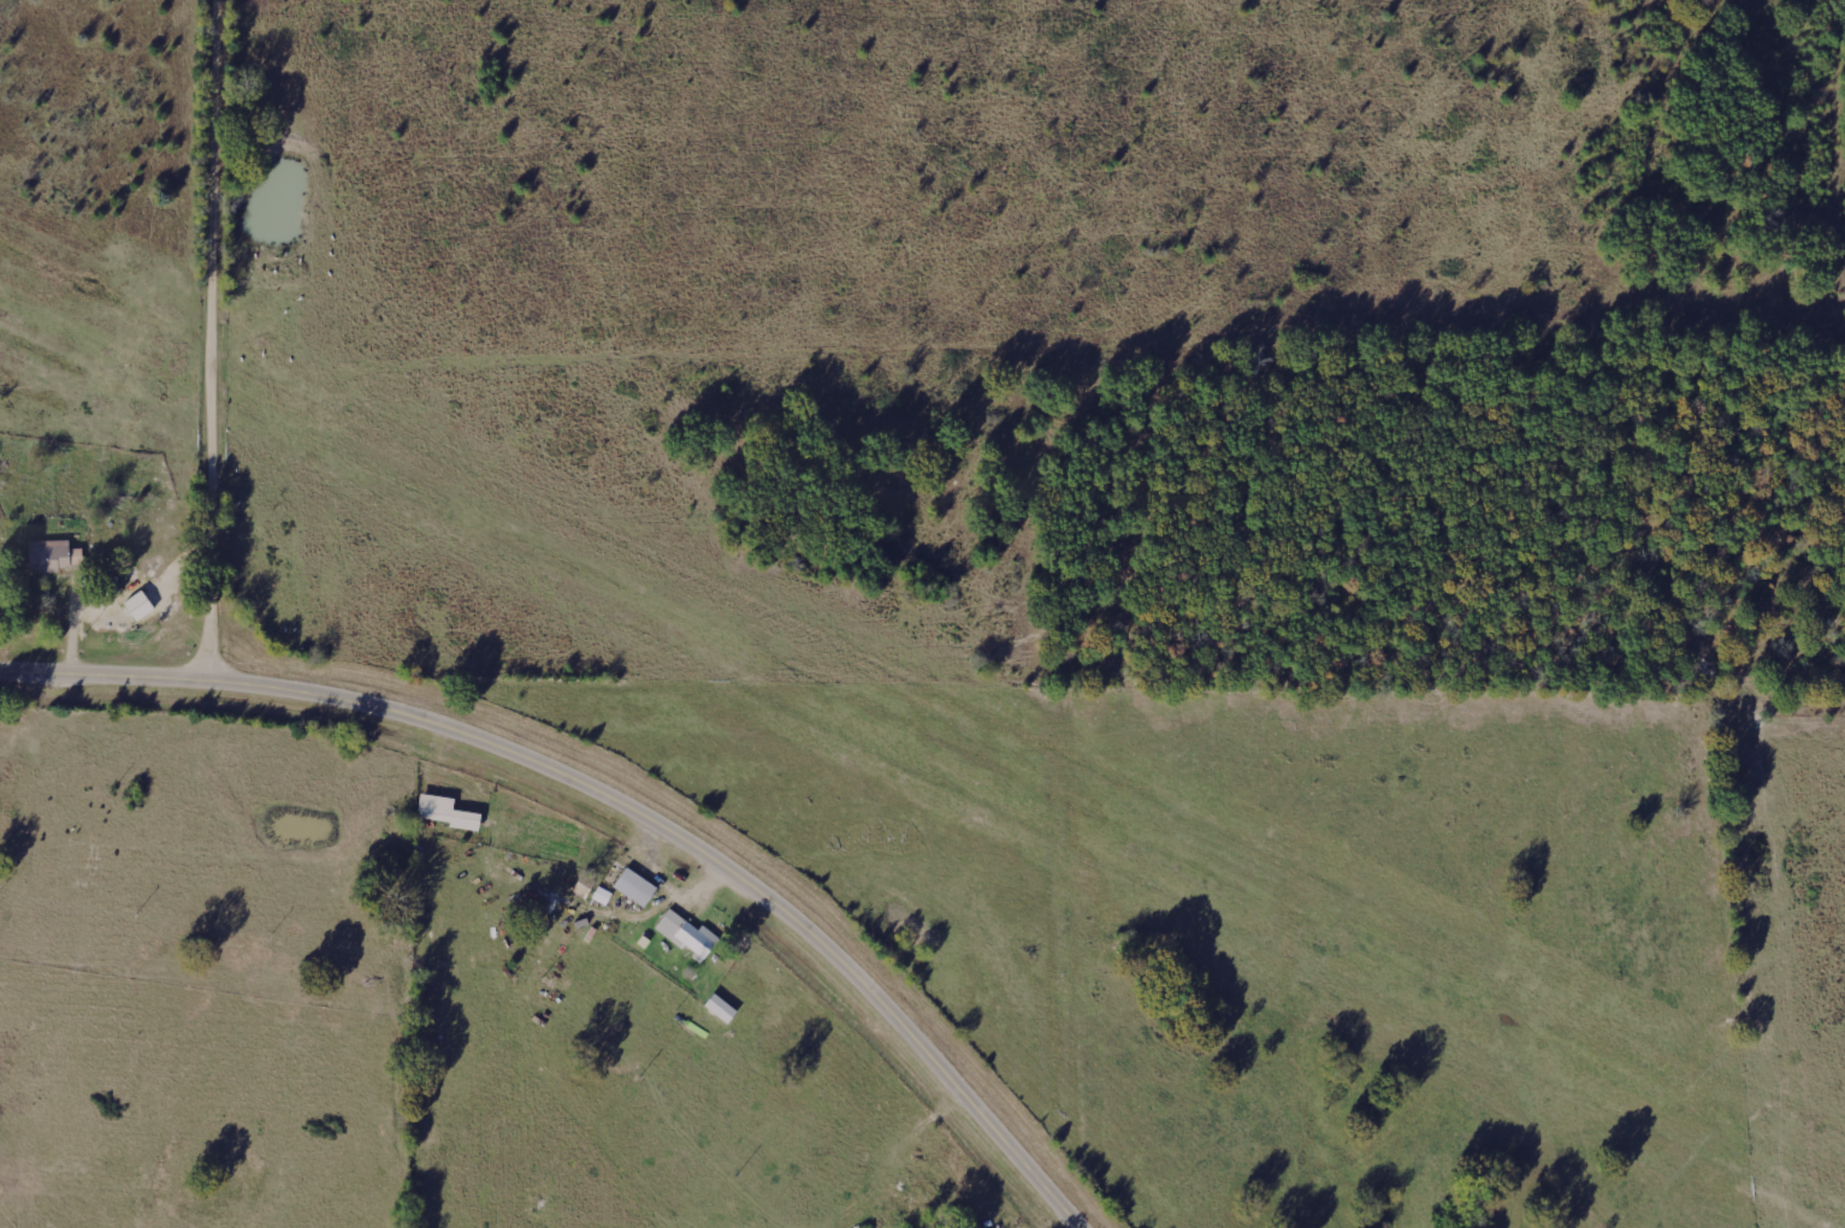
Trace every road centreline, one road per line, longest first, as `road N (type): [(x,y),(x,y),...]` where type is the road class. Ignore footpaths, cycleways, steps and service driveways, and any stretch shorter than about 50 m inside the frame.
road 1 (residential): [(1844,332),(1208,332),(1135,375),(221,405)]
road 2 (tertiary): [(1068,1227),(855,984),(756,896),(645,821),(491,748),(326,698),(208,681),(0,674)]
road 3 (residential): [(208,681),(221,600),(225,0)]

